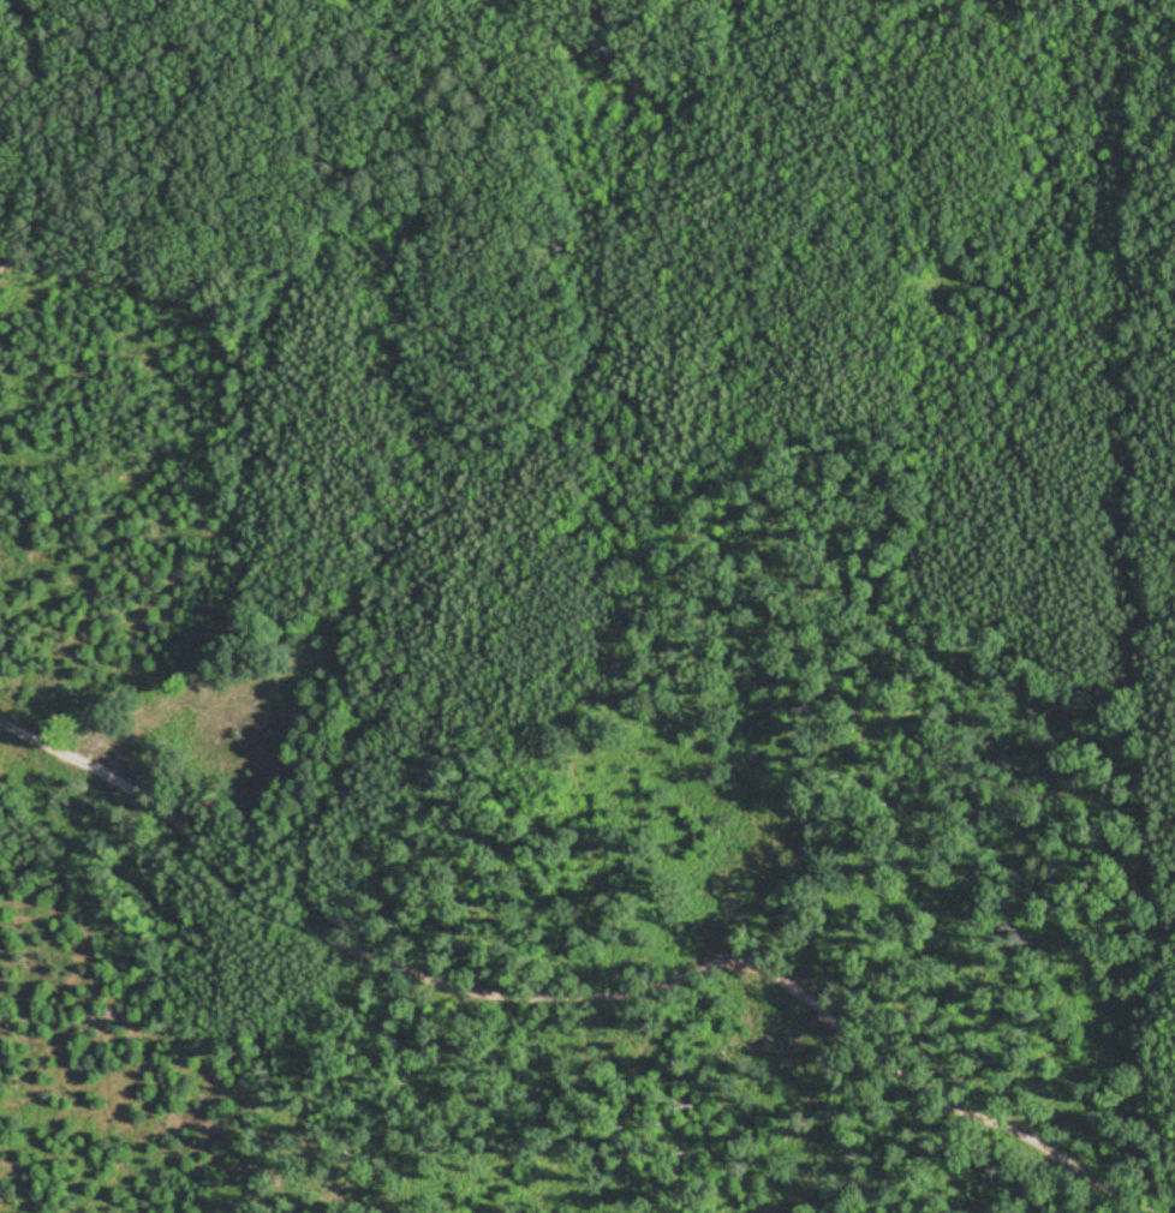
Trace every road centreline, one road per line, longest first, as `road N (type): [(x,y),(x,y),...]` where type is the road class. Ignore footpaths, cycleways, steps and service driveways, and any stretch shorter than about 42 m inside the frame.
road 1 (track): [(1170,1212),(942,1101),(816,991),(758,970),(637,993),(519,1002),(333,944),(246,891),(141,795),(0,721)]

